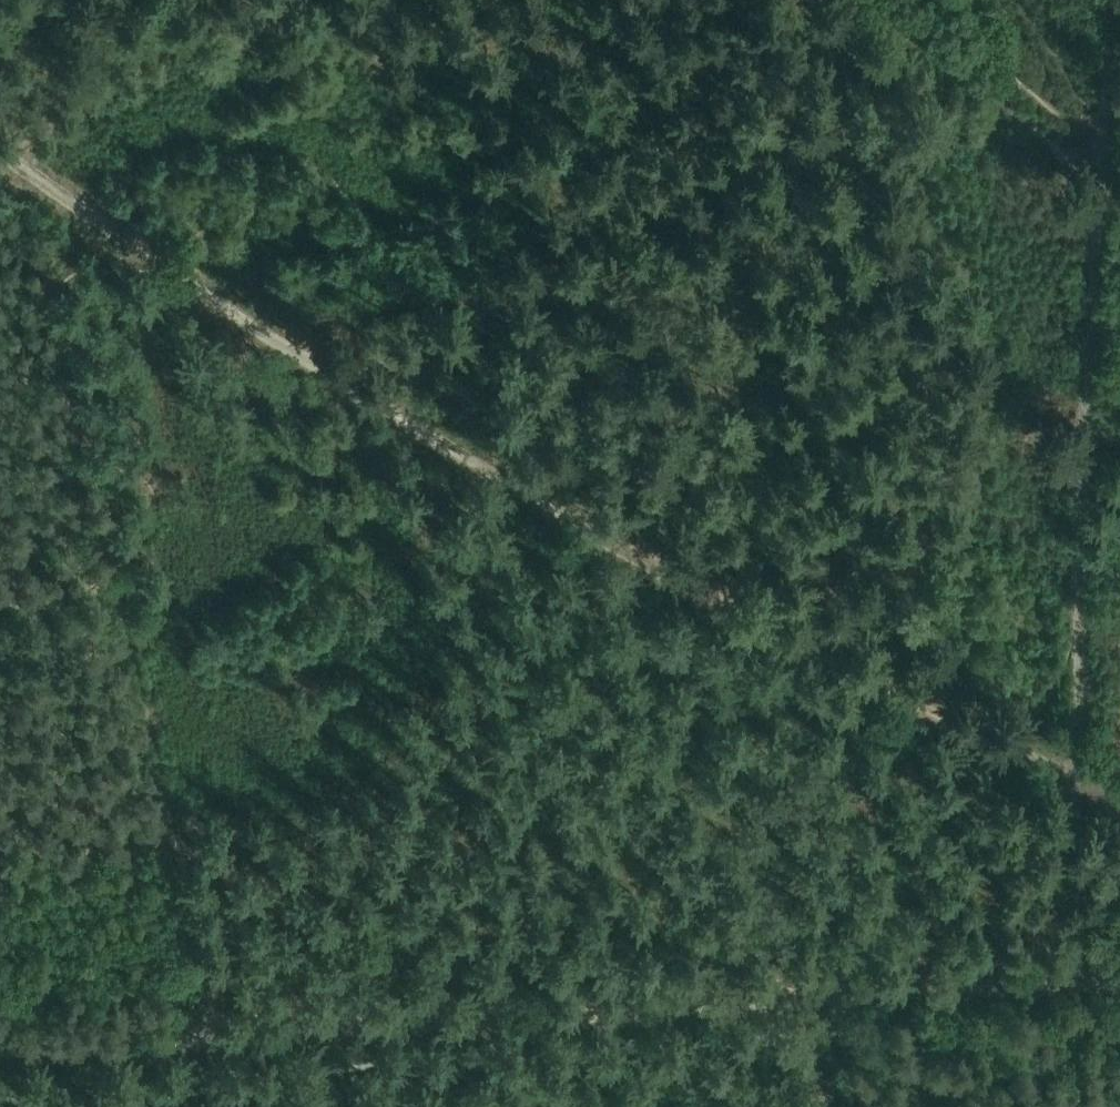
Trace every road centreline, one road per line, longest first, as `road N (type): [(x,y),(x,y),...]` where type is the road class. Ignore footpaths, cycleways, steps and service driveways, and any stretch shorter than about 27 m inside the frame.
road 1 (track): [(0,1046),(1038,978)]
road 2 (track): [(1054,764),(753,608),(170,270)]
road 3 (track): [(1111,0),(1098,179),(878,0)]
road 4 (track): [(100,585),(201,1036)]
road 5 (track): [(1098,179),(1071,523)]
road 6 (track): [(1071,523),(1054,764)]
road 7 (track): [(170,270),(0,133)]
road 8 (track): [(1054,764),(1038,978)]

